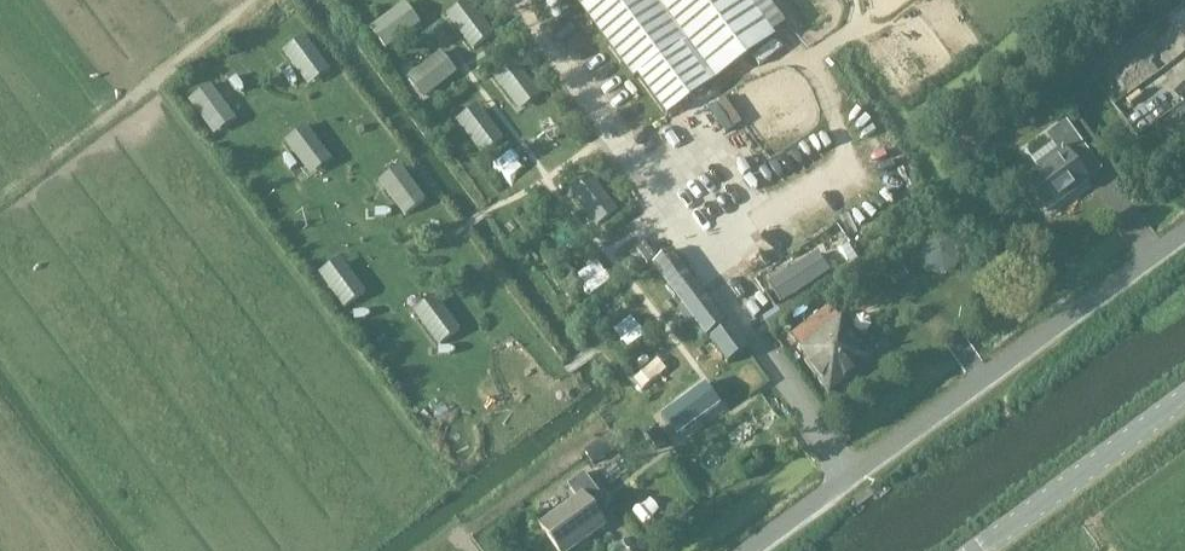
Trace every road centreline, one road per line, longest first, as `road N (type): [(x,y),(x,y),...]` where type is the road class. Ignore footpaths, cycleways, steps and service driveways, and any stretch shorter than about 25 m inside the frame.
road 1 (unclassified): [(748,550),(1184,231)]
road 2 (tertiary): [(980,550),(1184,400)]

